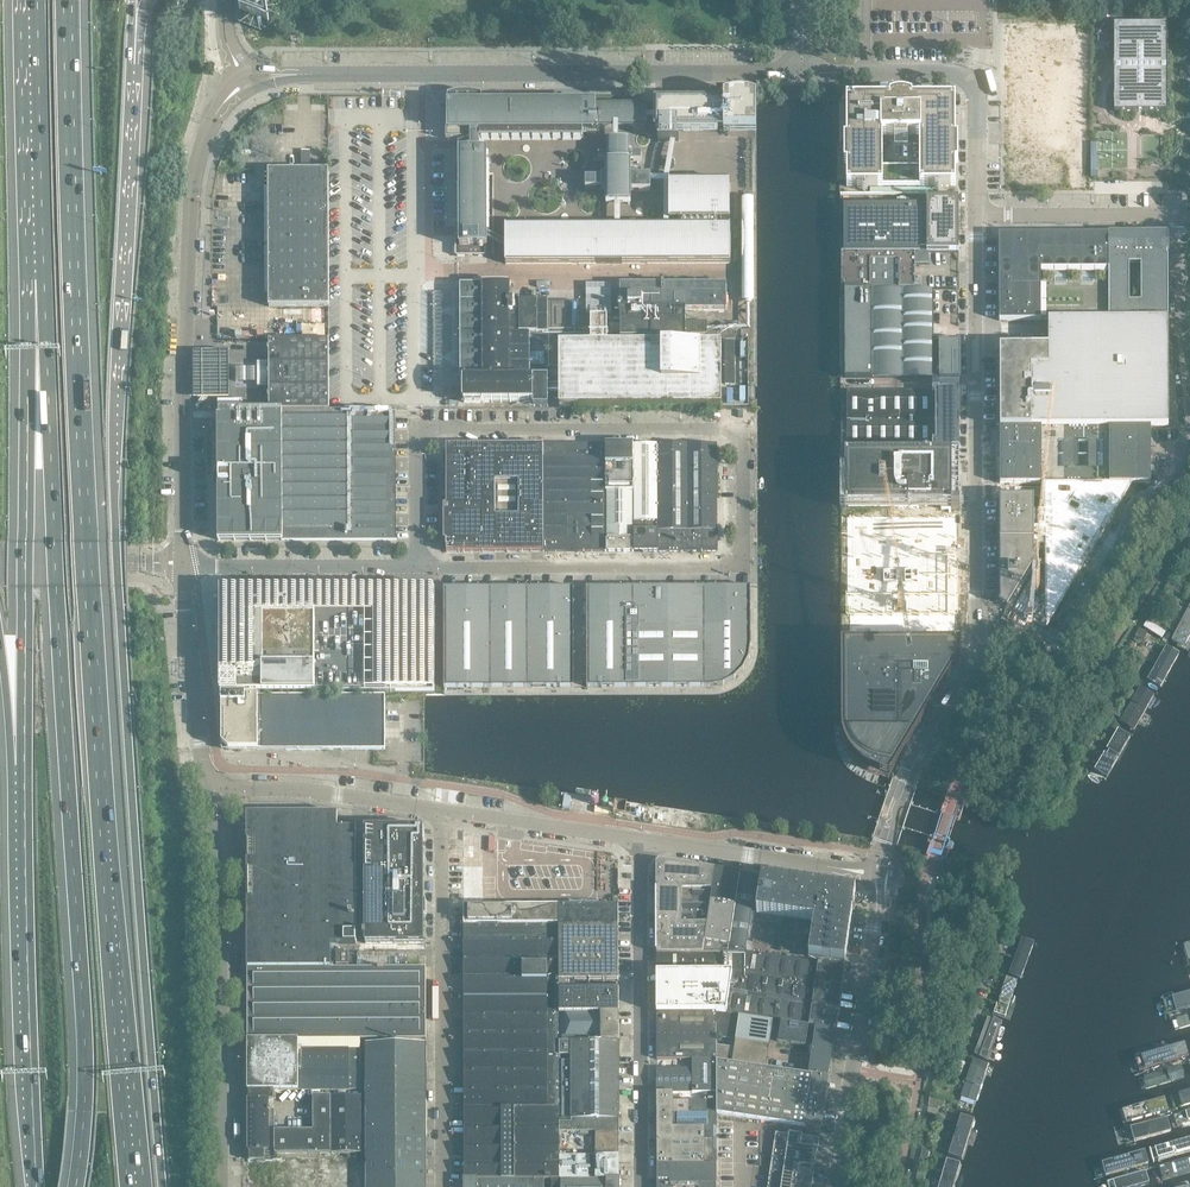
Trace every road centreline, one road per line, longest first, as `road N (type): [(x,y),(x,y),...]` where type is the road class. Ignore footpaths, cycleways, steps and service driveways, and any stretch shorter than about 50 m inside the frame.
road 1 (motorway): [(132,1186),(86,541),(67,0)]
road 2 (motorway): [(164,1186),(114,482),(132,15)]
road 3 (motorway): [(35,280),(85,1047),(76,1186)]
road 4 (unclassified): [(418,568),(417,431),(716,431),(738,438),(744,455),(745,544),(724,568)]
road 5 (unclassified): [(912,773),(980,643),(978,215)]
road 6 (tertiary): [(249,84),(304,74),(801,74)]
road 7 (motorway): [(35,280),(25,802)]
road 8 (tertiary): [(185,567),(193,175),(211,122),(249,84)]
road 9 (unclassified): [(222,1186),(221,883),(210,788)]
road 10 (motorway): [(25,802),(32,1186)]
road 11 (unclassified): [(443,1186),(441,811)]
road 12 (unclassified): [(639,841),(641,1186)]
road 13 (unclassified): [(834,1186),(882,896),(872,877)]
road 14 (unclassified): [(418,568),(724,568)]
road 15 (unclassified): [(978,215),(970,81),(956,73),(801,74)]
road 16 (motorway): [(29,0),(35,280)]
road 17 (unclassified): [(872,877),(639,841)]
road 18 (unclassified): [(185,567),(418,568)]
road 19 (unclassified): [(441,811),(318,791),(210,788)]
road 20 (unclassified): [(210,788),(185,567)]
road 21 (unclassified): [(1181,218),(978,215)]
road 22 (unclassified): [(639,841),(441,811)]
road 23 (motorway): [(0,646),(12,766),(25,802)]
road 24 (tertiary): [(0,566),(131,566)]

